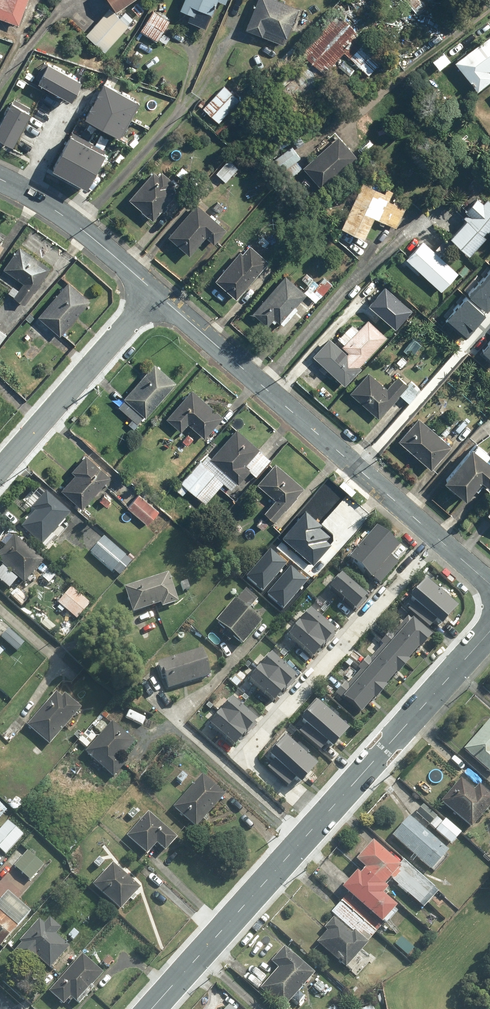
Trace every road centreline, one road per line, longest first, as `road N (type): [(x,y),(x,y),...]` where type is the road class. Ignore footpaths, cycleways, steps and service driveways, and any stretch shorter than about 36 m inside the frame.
road 1 (residential): [(315,824),(245,754),(436,537)]
road 2 (residential): [(436,537),(155,292)]
road 3 (residential): [(315,824),(489,628)]
road 4 (residential): [(150,1008),(315,824)]
road 5 (residential): [(155,292),(0,469)]
road 6 (residential): [(155,292),(68,218),(0,179)]

